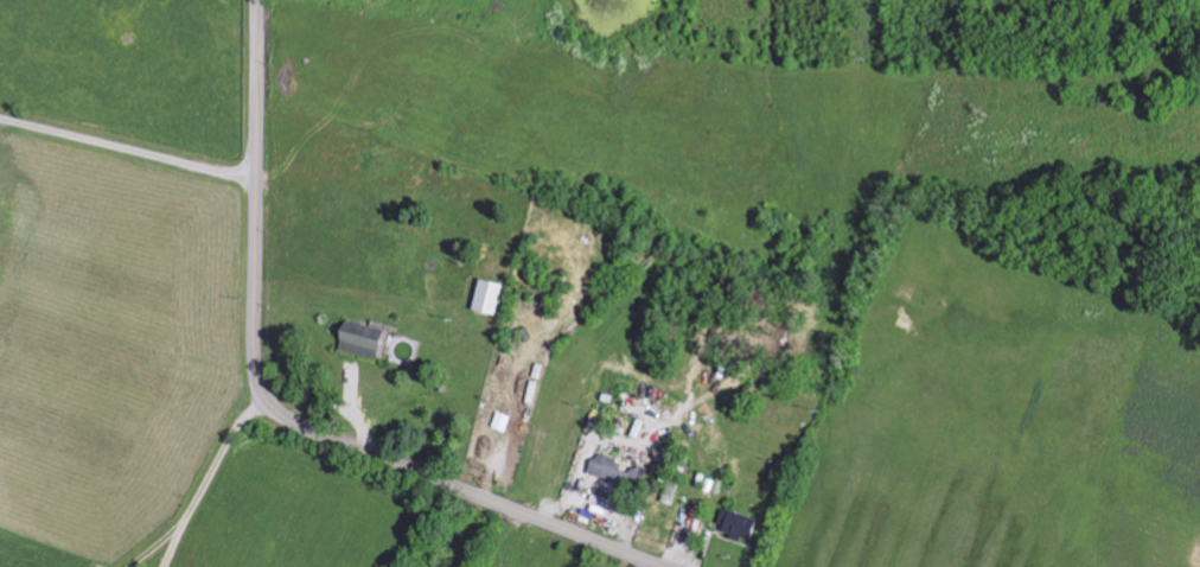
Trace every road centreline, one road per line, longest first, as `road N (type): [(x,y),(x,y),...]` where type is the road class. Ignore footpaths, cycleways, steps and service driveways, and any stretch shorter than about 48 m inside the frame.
road 1 (secondary): [(665,566),(342,442),(269,400),(256,353),(260,0)]

